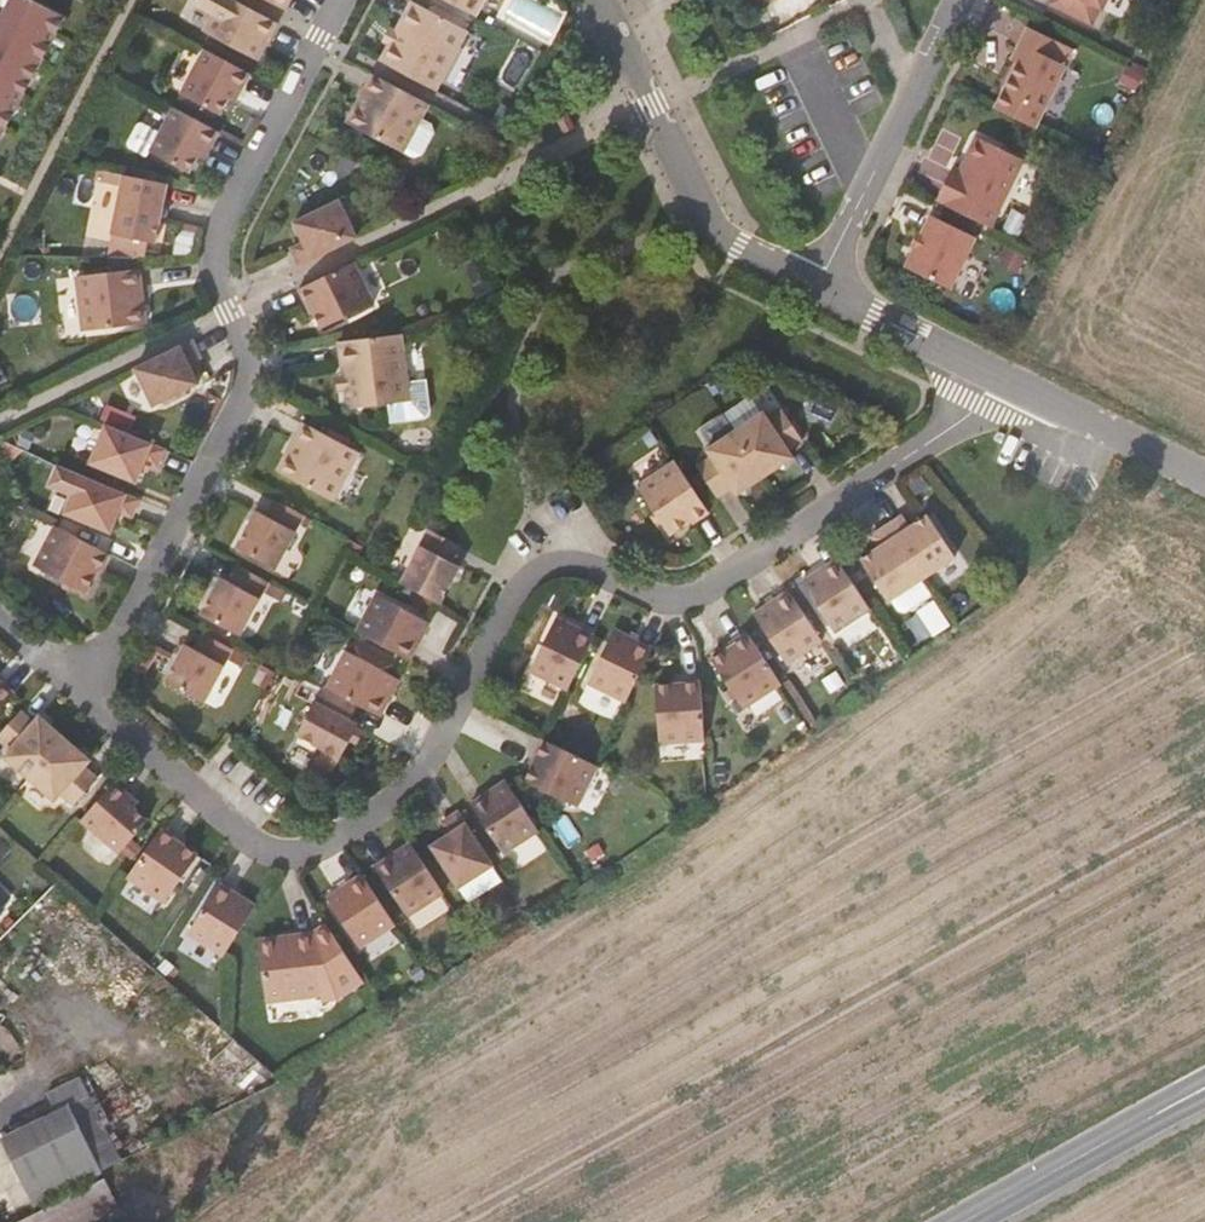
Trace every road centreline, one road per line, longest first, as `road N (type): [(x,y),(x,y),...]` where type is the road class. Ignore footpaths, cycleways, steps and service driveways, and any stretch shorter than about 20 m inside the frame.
road 1 (residential): [(996,377),(980,406),(696,593),(665,602),(553,564),(526,574),(404,791),(309,856),(276,859),(240,839),(74,694)]
road 2 (residential): [(74,694),(240,397),(246,365),(221,310),(228,230),(350,0)]
road 3 (residential): [(821,289),(740,250),(705,217),(594,0)]
road 4 (residential): [(960,0),(821,289)]
road 5 (tertiary): [(1204,1087),(964,1221)]
road 6 (residential): [(1204,478),(996,377)]
road 7 (residential): [(996,377),(821,289)]

